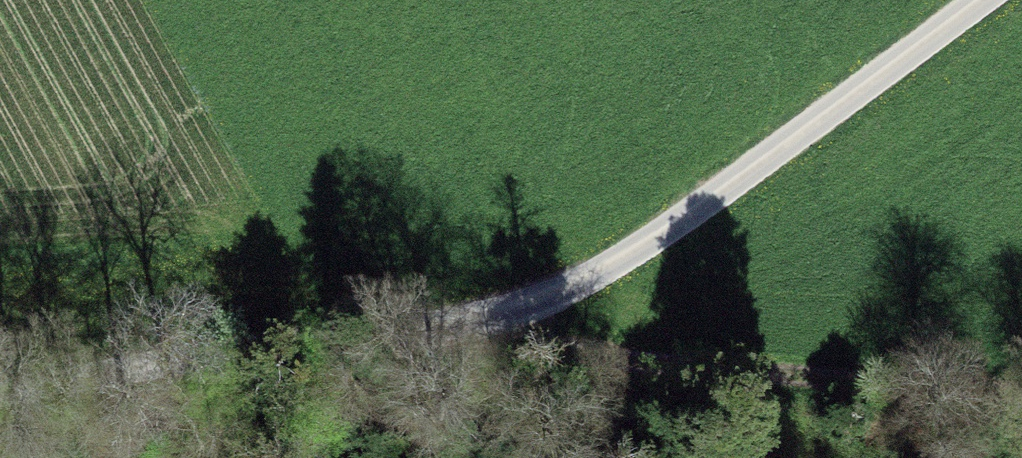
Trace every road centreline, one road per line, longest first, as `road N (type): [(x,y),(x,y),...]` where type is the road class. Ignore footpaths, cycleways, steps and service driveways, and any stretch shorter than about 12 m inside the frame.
road 1 (track): [(976,0),(644,242),(540,301),(374,339)]
road 2 (track): [(374,339),(1021,402)]
road 3 (track): [(374,339),(129,365),(0,394)]

